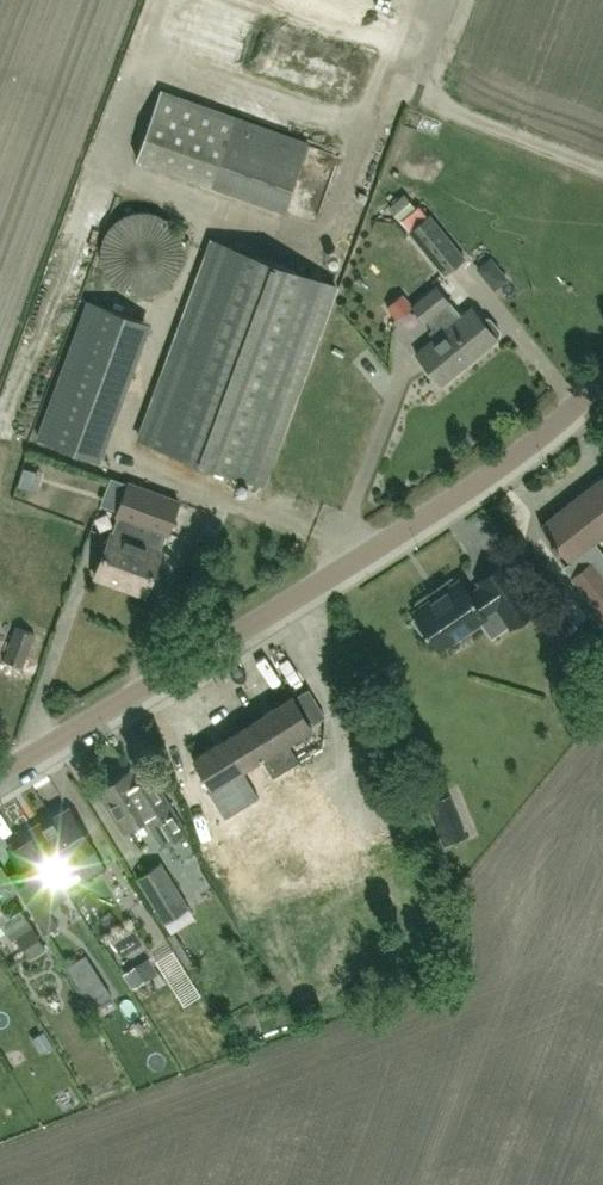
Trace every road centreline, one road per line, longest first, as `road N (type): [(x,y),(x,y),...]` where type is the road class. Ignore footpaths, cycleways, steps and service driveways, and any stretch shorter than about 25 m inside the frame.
road 1 (tertiary): [(0,778),(510,461),(602,377)]

